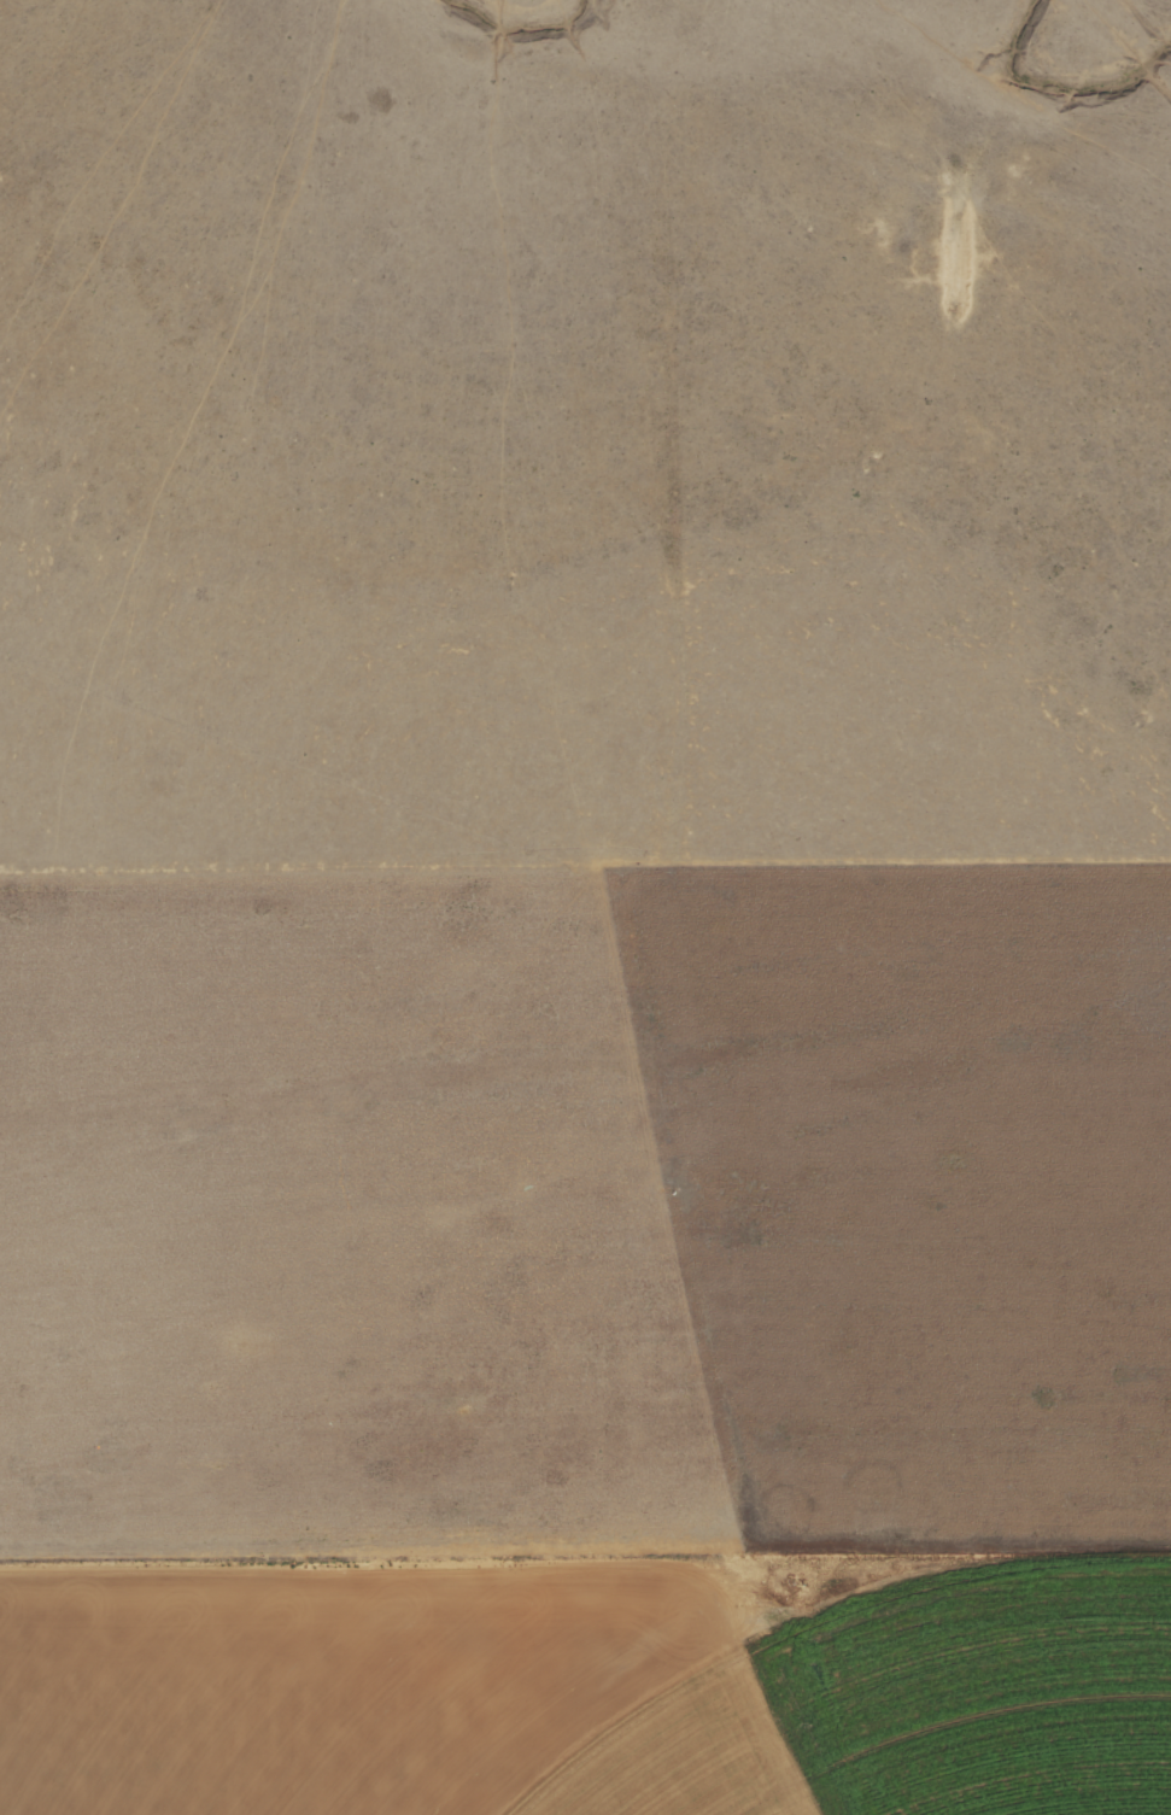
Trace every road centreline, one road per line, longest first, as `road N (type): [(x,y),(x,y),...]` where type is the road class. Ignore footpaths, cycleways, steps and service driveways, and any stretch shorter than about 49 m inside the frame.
road 1 (track): [(0,1553),(701,1545),(768,1589),(820,1732),(863,1814)]

